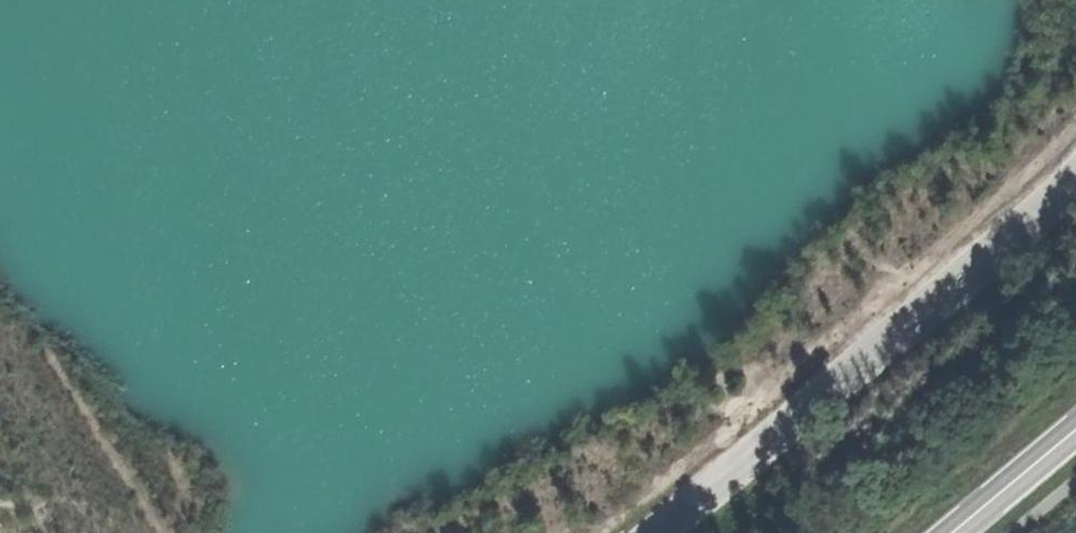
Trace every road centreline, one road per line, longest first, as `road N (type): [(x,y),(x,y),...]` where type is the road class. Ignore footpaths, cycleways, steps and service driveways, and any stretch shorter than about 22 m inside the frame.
road 1 (secondary): [(951,532),(1075,429)]

